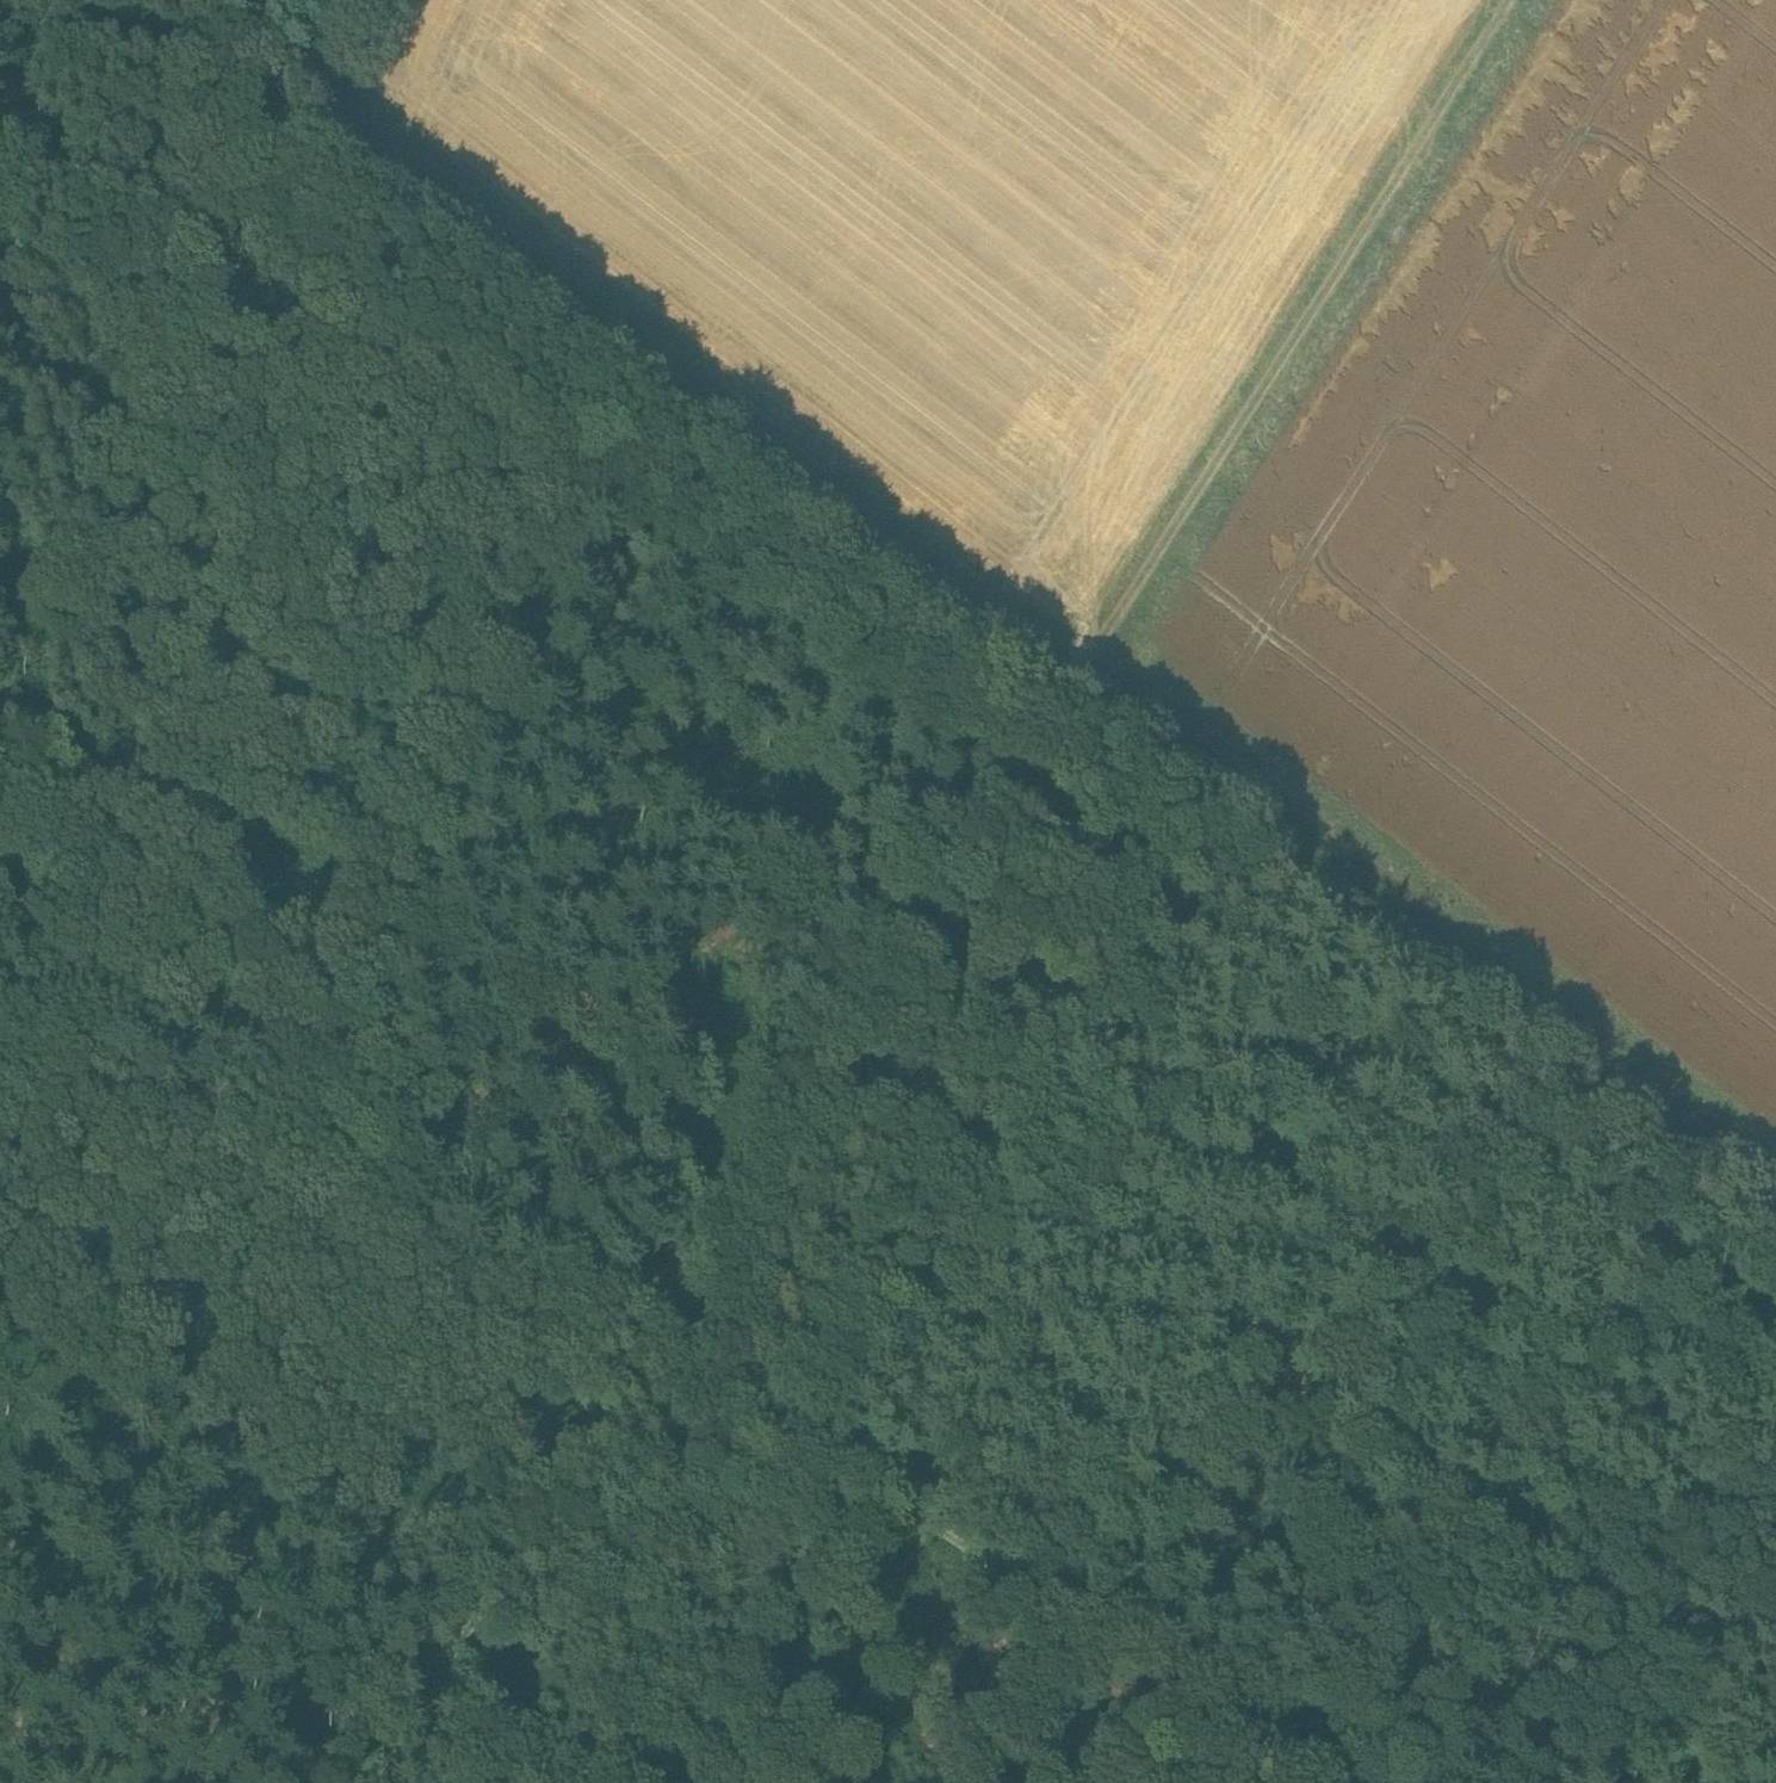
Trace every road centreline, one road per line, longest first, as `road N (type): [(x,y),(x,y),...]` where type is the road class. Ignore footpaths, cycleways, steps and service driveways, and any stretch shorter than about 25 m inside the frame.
road 1 (track): [(1222,1782),(613,1390),(366,1782)]
road 2 (track): [(613,1390),(1078,668)]
road 3 (track): [(1512,0),(1078,668)]

